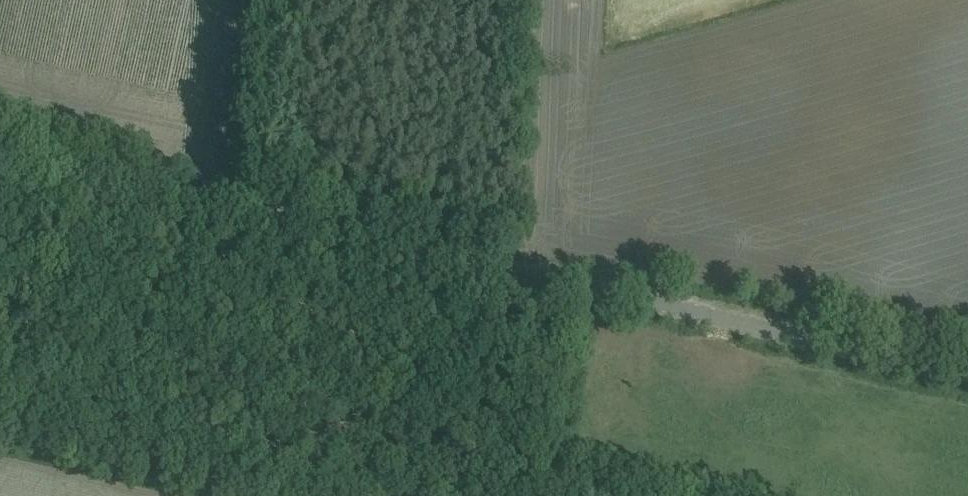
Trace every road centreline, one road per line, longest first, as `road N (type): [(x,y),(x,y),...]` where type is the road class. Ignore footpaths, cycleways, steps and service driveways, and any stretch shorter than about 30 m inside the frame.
road 1 (tertiary): [(967,375),(0,153)]

